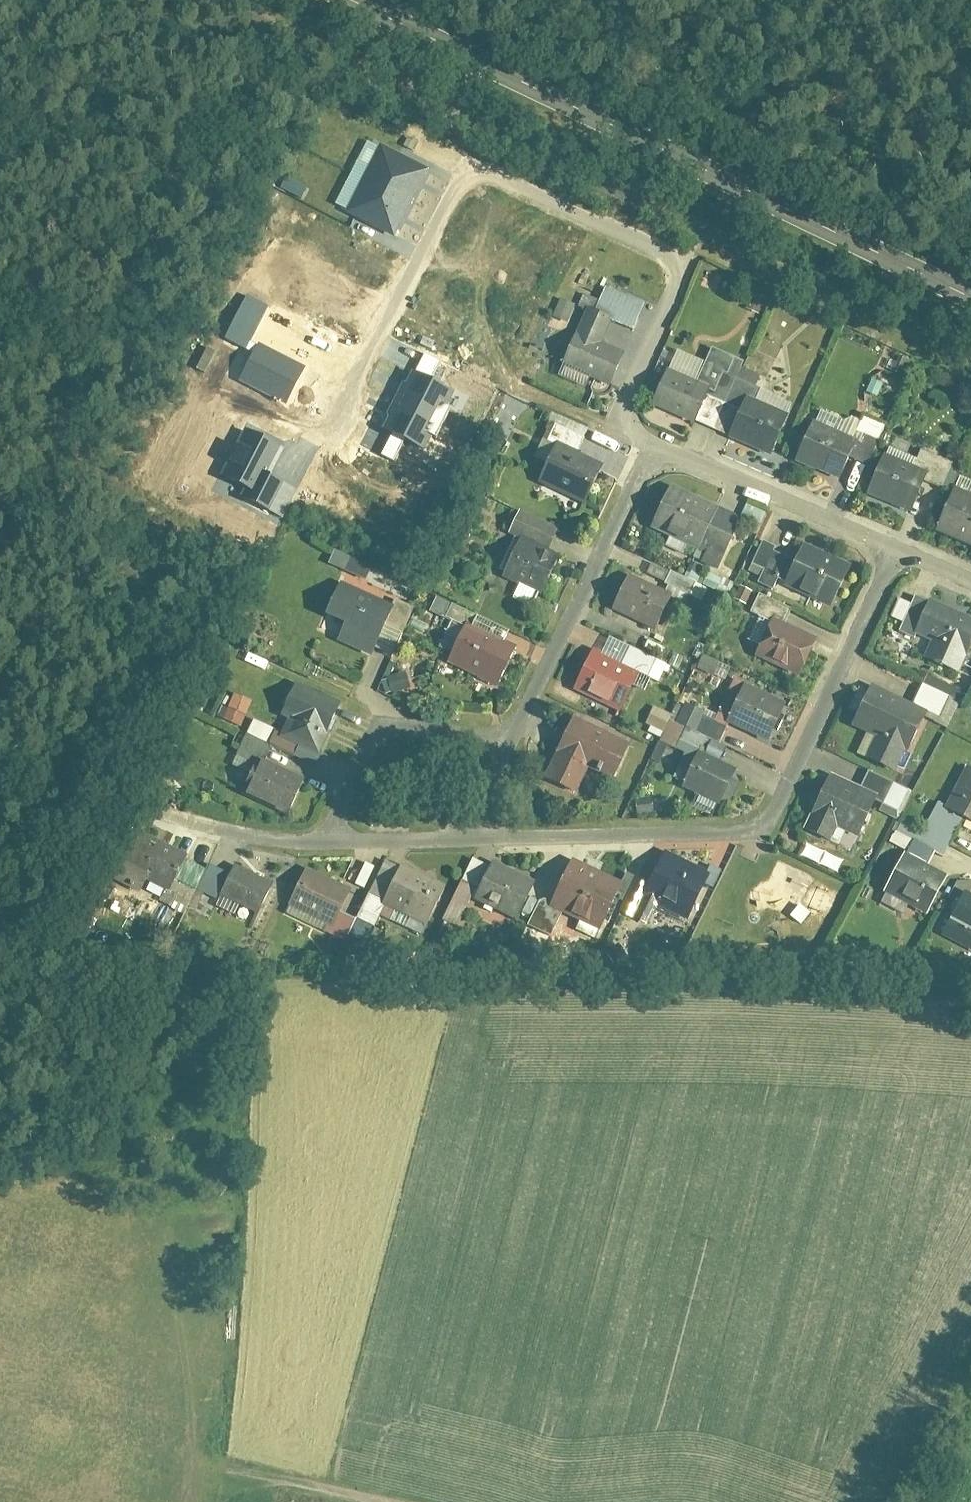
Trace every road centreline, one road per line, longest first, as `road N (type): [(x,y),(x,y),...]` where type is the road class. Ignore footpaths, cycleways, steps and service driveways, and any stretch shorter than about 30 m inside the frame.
road 1 (residential): [(658,446),(631,430),(628,412),(685,259),(474,172),(330,429)]
road 2 (secondary): [(970,296),(351,0)]
road 3 (residential): [(897,552),(778,810),(757,827),(474,838)]
road 4 (residential): [(658,446),(522,723)]
road 5 (residential): [(522,723),(375,720),(328,832)]
road 6 (residential): [(897,552),(658,446)]
road 7 (residential): [(474,838),(328,832)]
road 8 (residential): [(328,832),(261,829),(195,812)]
road 9 (residential): [(522,723),(474,838)]

